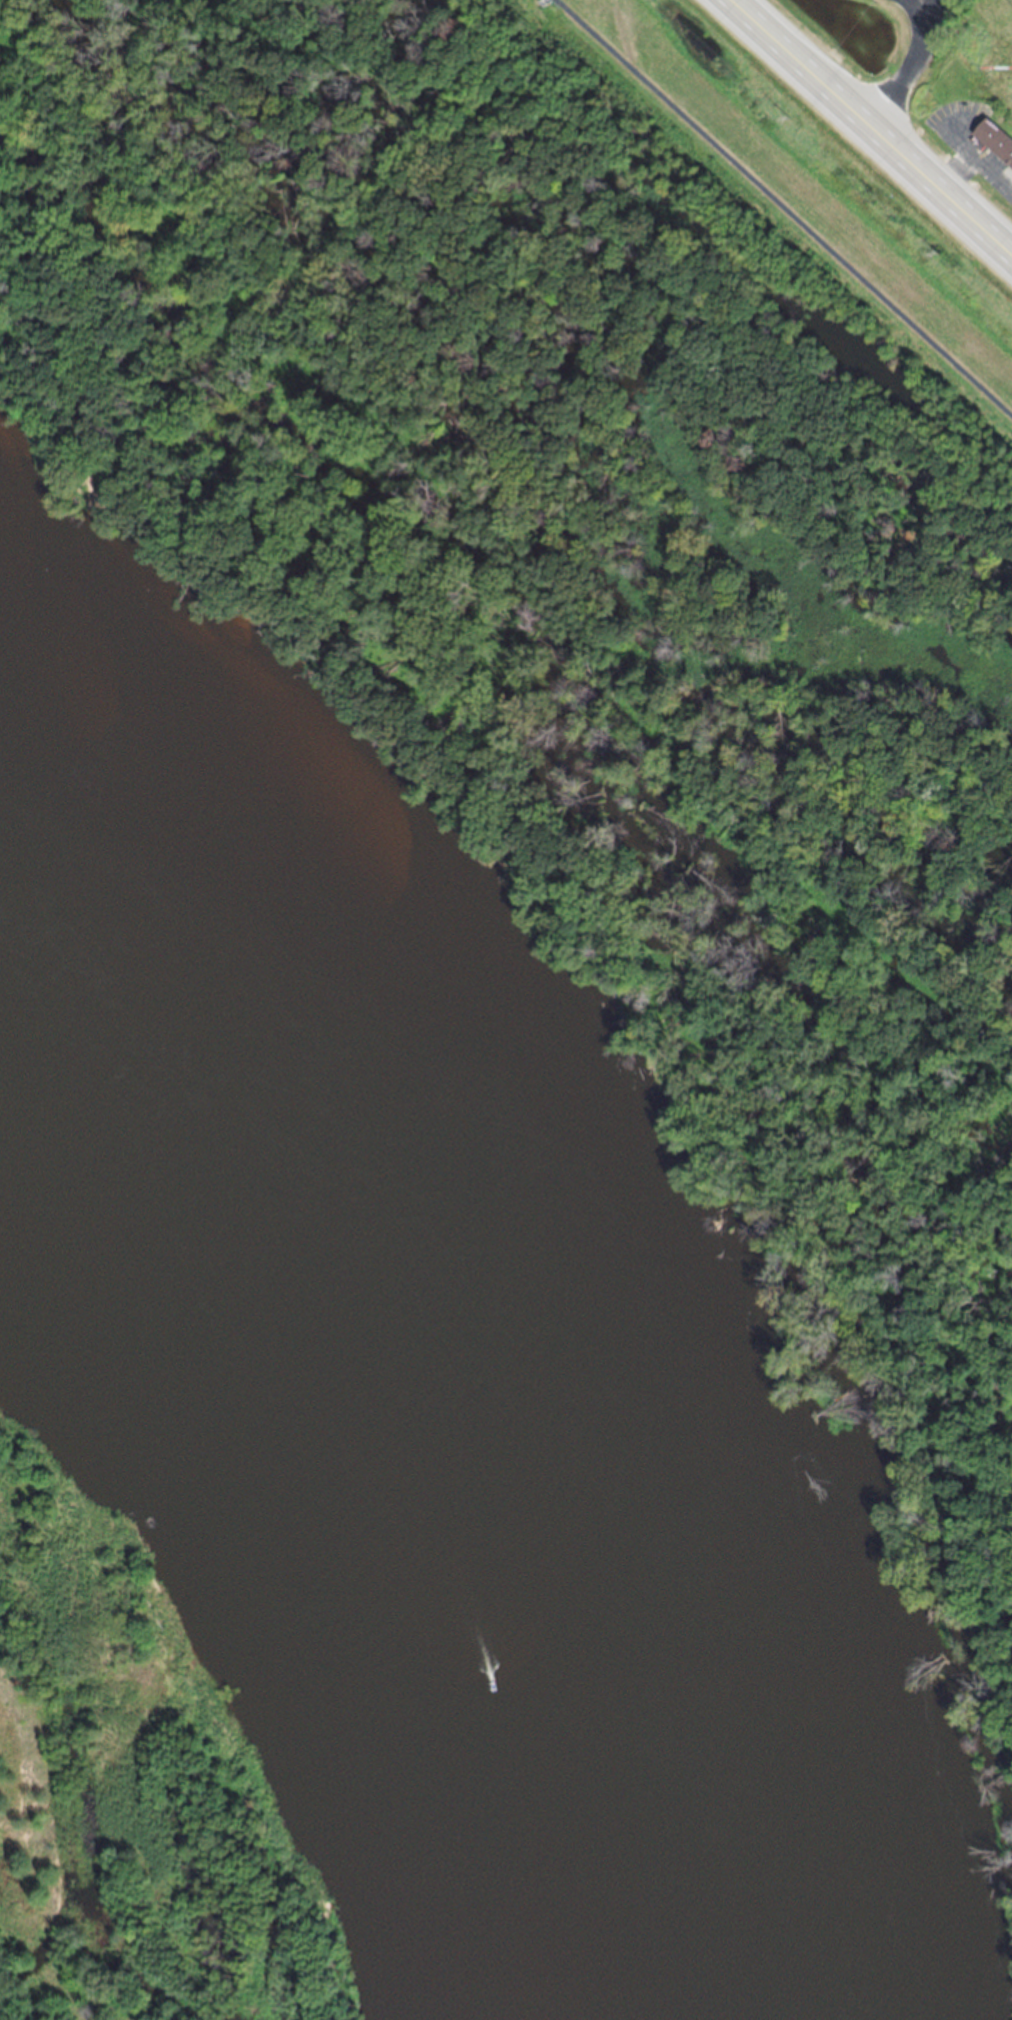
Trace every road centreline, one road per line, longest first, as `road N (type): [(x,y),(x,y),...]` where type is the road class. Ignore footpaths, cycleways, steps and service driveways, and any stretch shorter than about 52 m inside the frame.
road 1 (primary): [(722,0),(981,235)]

